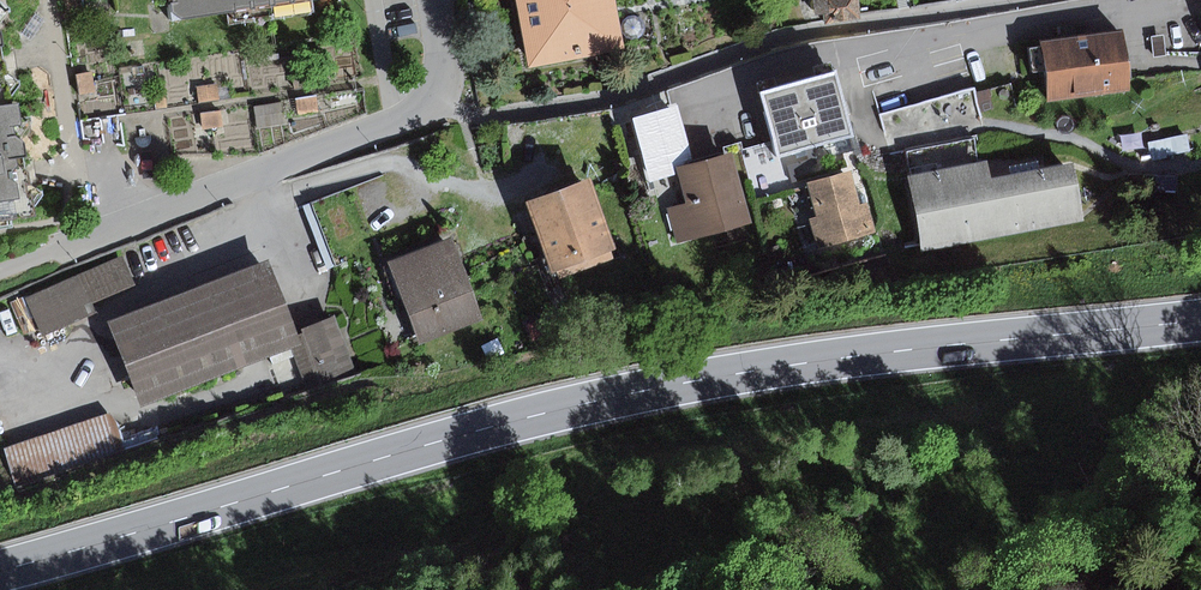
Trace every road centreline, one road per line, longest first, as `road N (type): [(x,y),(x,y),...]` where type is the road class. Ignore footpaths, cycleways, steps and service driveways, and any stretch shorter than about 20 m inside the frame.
road 1 (primary): [(0,571),(630,393),(881,352),(1200,319)]
road 2 (residential): [(54,251),(422,107),(444,70),(433,0)]

